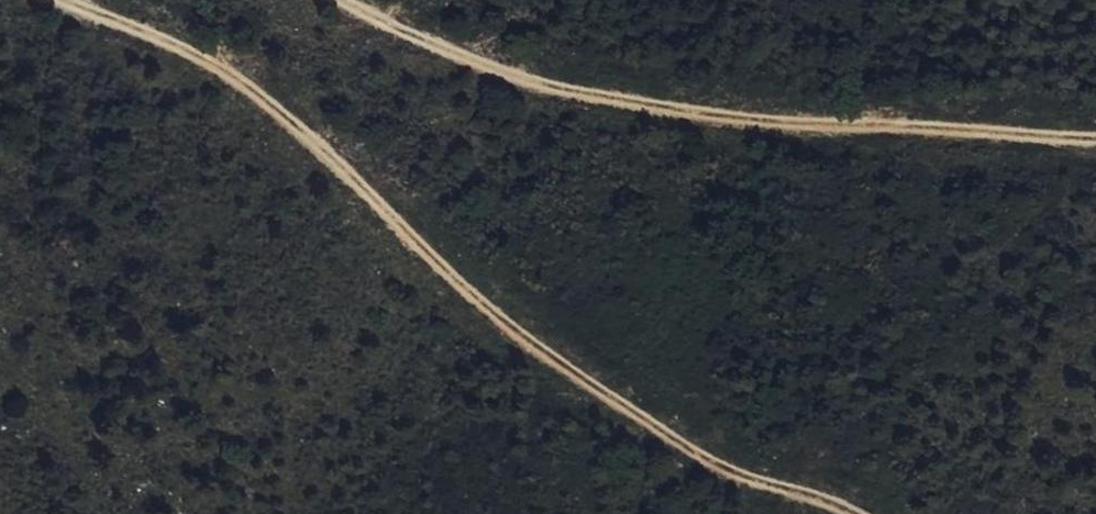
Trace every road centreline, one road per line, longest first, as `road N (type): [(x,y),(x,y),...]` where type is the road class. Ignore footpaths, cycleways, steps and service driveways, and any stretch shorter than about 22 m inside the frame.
road 1 (track): [(865,513),(728,468),(544,351),(430,255),(304,130),(206,56),(63,0)]
road 2 (track): [(346,0),(481,63),(612,101),(823,127),(1095,141)]

